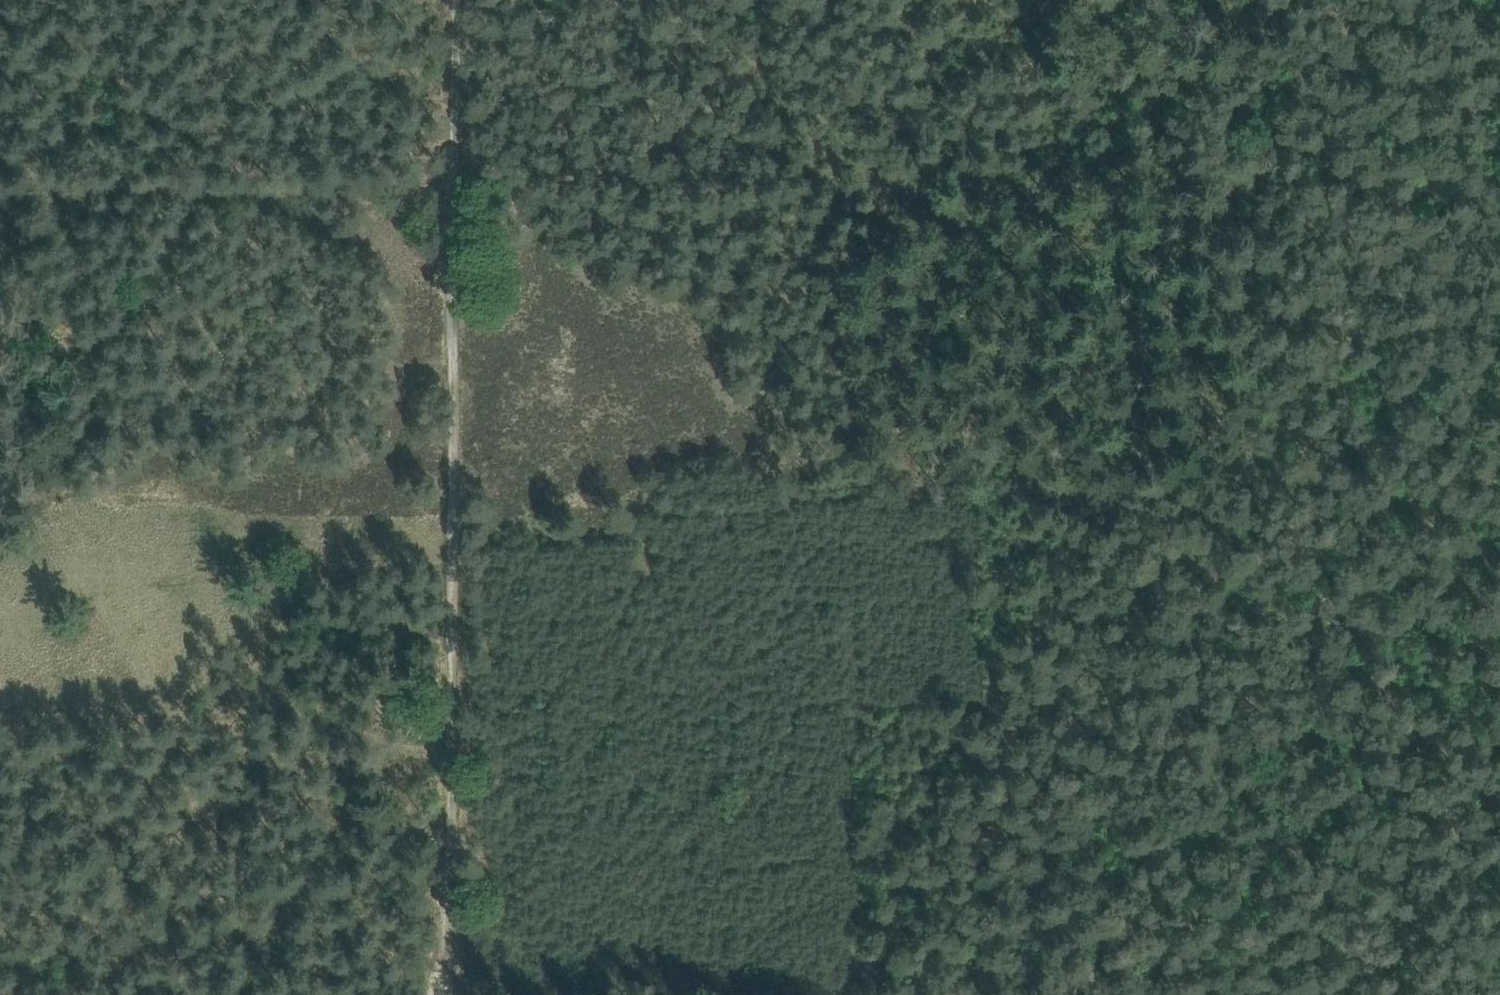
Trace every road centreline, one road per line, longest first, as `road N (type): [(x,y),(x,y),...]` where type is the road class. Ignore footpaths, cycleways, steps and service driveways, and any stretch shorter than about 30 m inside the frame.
road 1 (track): [(0,181),(349,183),(461,168),(443,994)]
road 2 (track): [(461,168),(462,0)]

